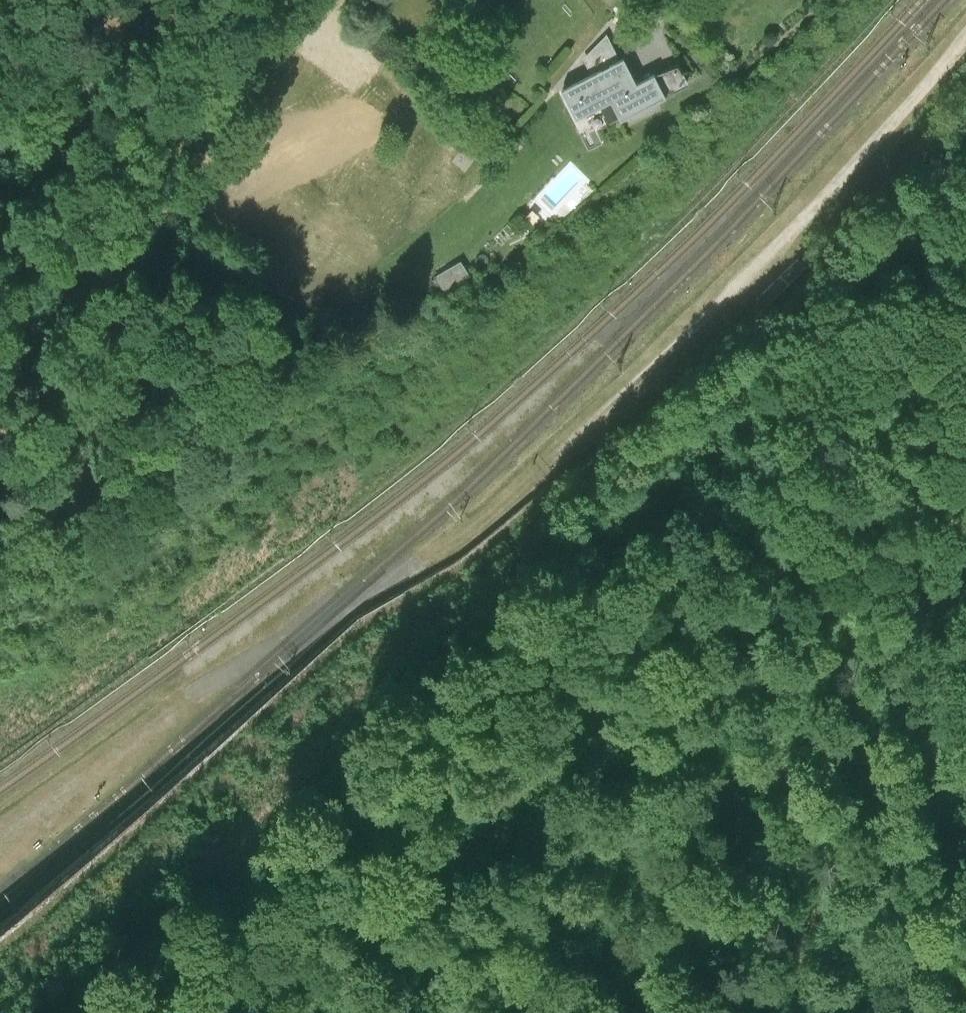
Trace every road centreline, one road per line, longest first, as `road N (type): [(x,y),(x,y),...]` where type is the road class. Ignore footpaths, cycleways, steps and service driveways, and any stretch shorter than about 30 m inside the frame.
road 1 (track): [(287,0),(183,133),(155,189),(145,228),(163,307),(156,346)]
road 2 (track): [(0,462),(132,381),(156,346)]
road 3 (track): [(156,346),(187,369),(252,362),(295,334)]

